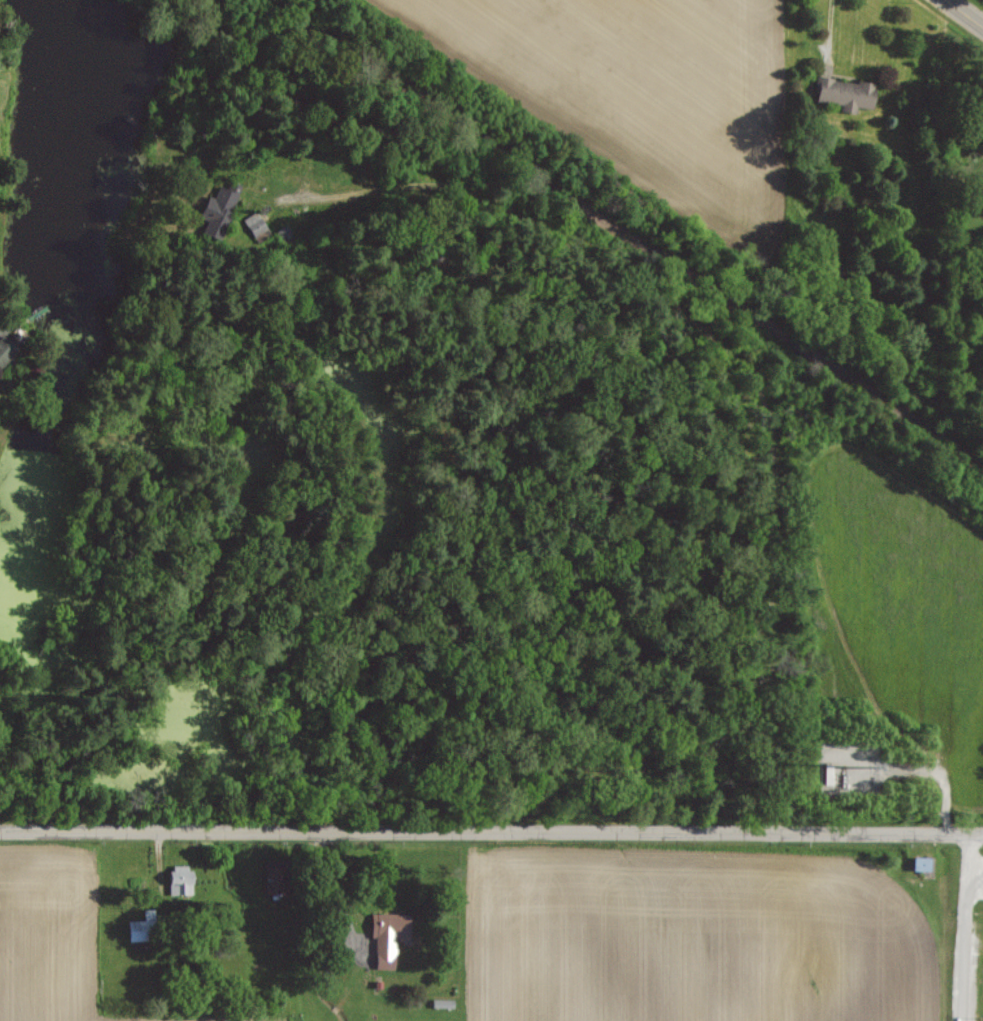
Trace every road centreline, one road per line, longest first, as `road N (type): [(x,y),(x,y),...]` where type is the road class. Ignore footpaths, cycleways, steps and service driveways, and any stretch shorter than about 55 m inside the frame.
road 1 (tertiary): [(982,835),(0,832)]

